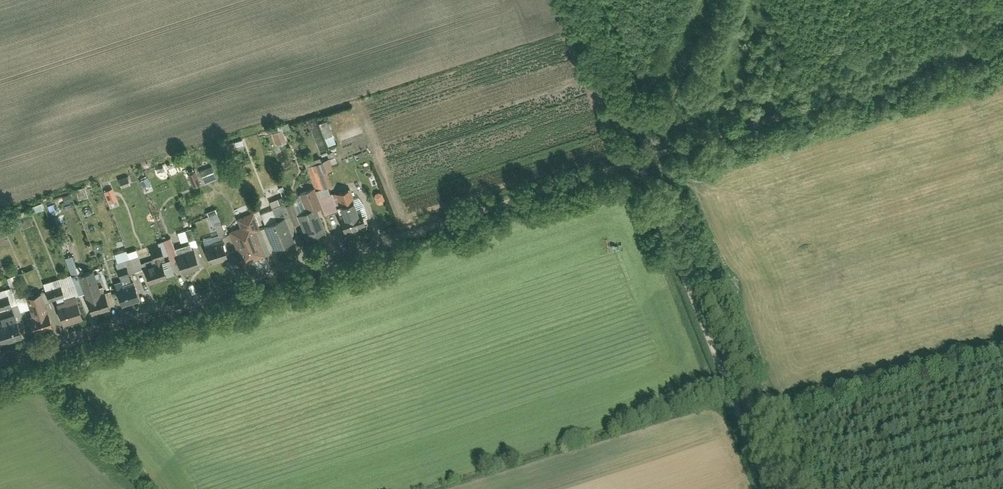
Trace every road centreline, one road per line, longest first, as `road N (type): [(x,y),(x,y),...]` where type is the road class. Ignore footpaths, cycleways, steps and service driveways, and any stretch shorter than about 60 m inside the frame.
road 1 (unclassified): [(414,231),(637,153),(1002,44)]
road 2 (track): [(775,488),(577,0)]
road 3 (residential): [(0,364),(414,231)]

